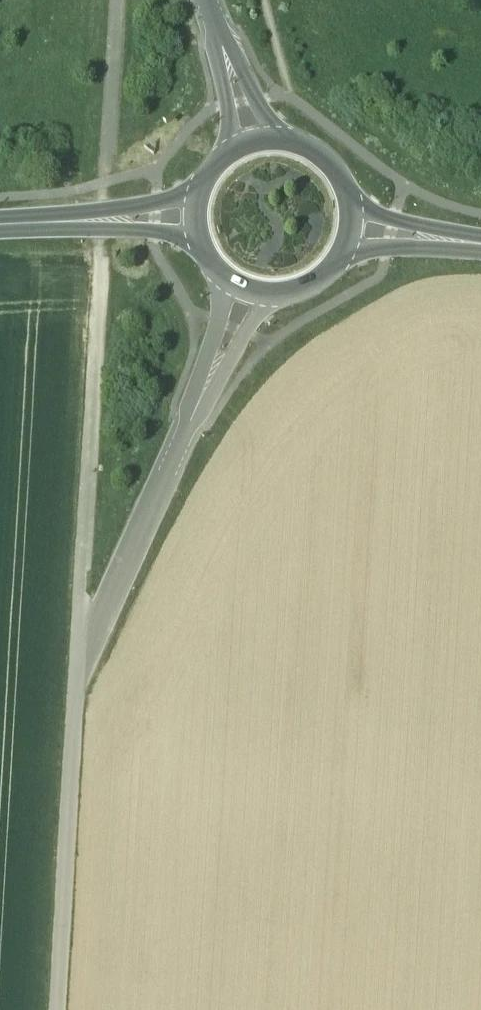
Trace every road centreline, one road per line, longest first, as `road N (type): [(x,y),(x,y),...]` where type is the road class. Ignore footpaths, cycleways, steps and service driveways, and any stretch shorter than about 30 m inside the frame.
road 1 (track): [(80,665),(106,222)]
road 2 (unclassified): [(248,296),(80,665)]
road 3 (track): [(80,665),(58,1009)]
road 4 (secondary): [(196,222),(0,226)]
road 5 (track): [(106,185),(118,0)]
road 6 (unclassified): [(205,0),(254,148)]
road 7 (secondary): [(352,231),(334,173),(296,148),(254,148)]
road 8 (secondary): [(248,296),(274,301),(309,293),(341,264),(352,231)]
road 9 (secondary): [(480,245),(352,231)]

